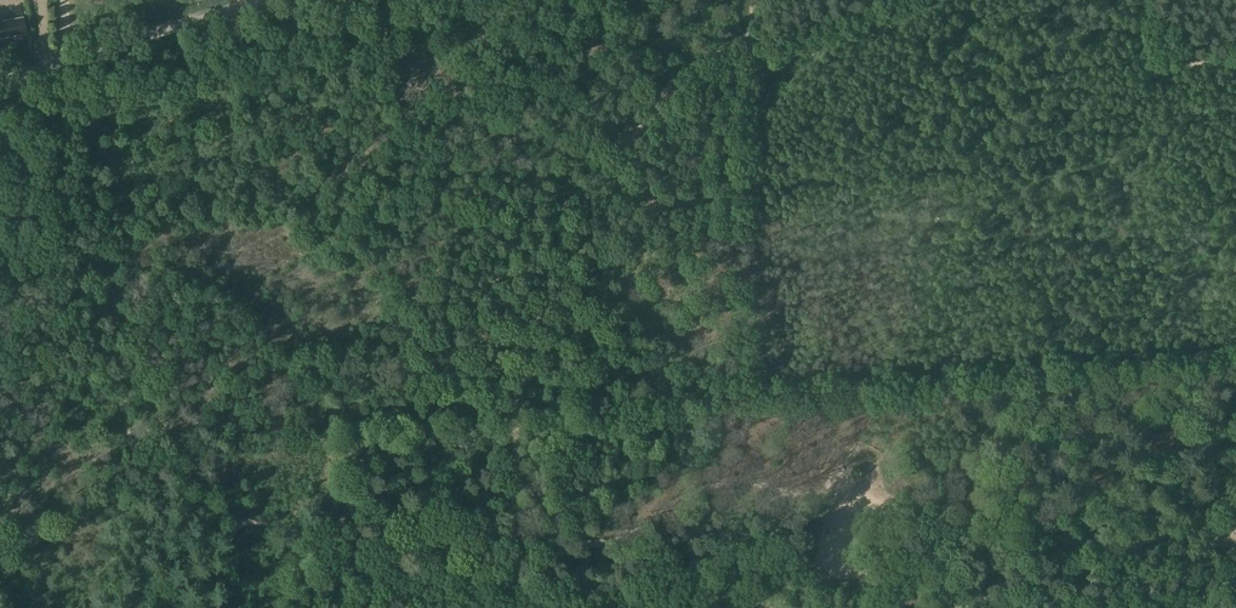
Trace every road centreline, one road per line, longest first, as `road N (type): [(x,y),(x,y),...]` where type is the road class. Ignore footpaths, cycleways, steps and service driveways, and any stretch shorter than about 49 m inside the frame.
road 1 (unclassified): [(0,80),(257,0)]

